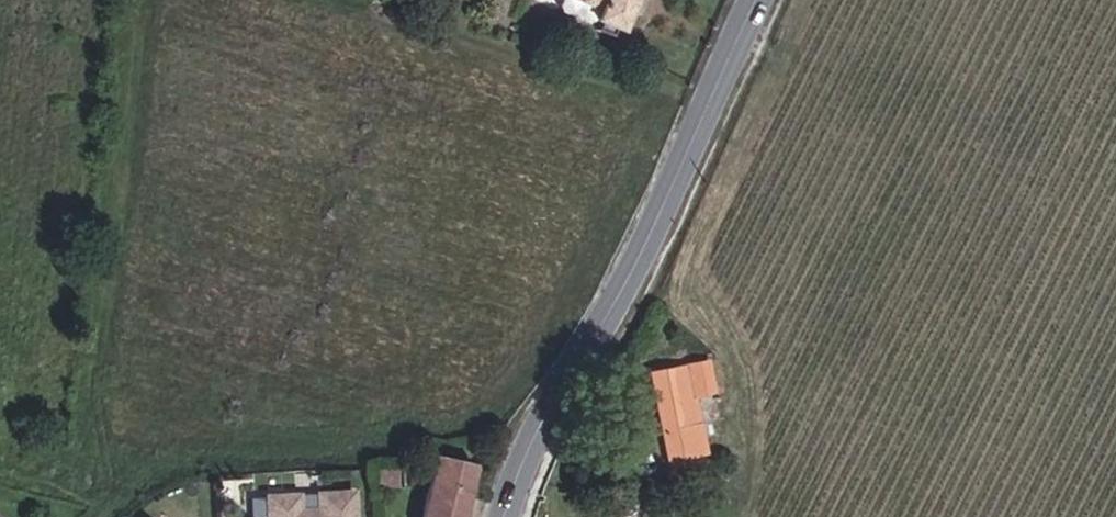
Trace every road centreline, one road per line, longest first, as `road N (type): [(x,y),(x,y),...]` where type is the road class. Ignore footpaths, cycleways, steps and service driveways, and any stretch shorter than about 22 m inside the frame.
road 1 (secondary): [(759,0),(620,300),(540,424),(506,516)]

